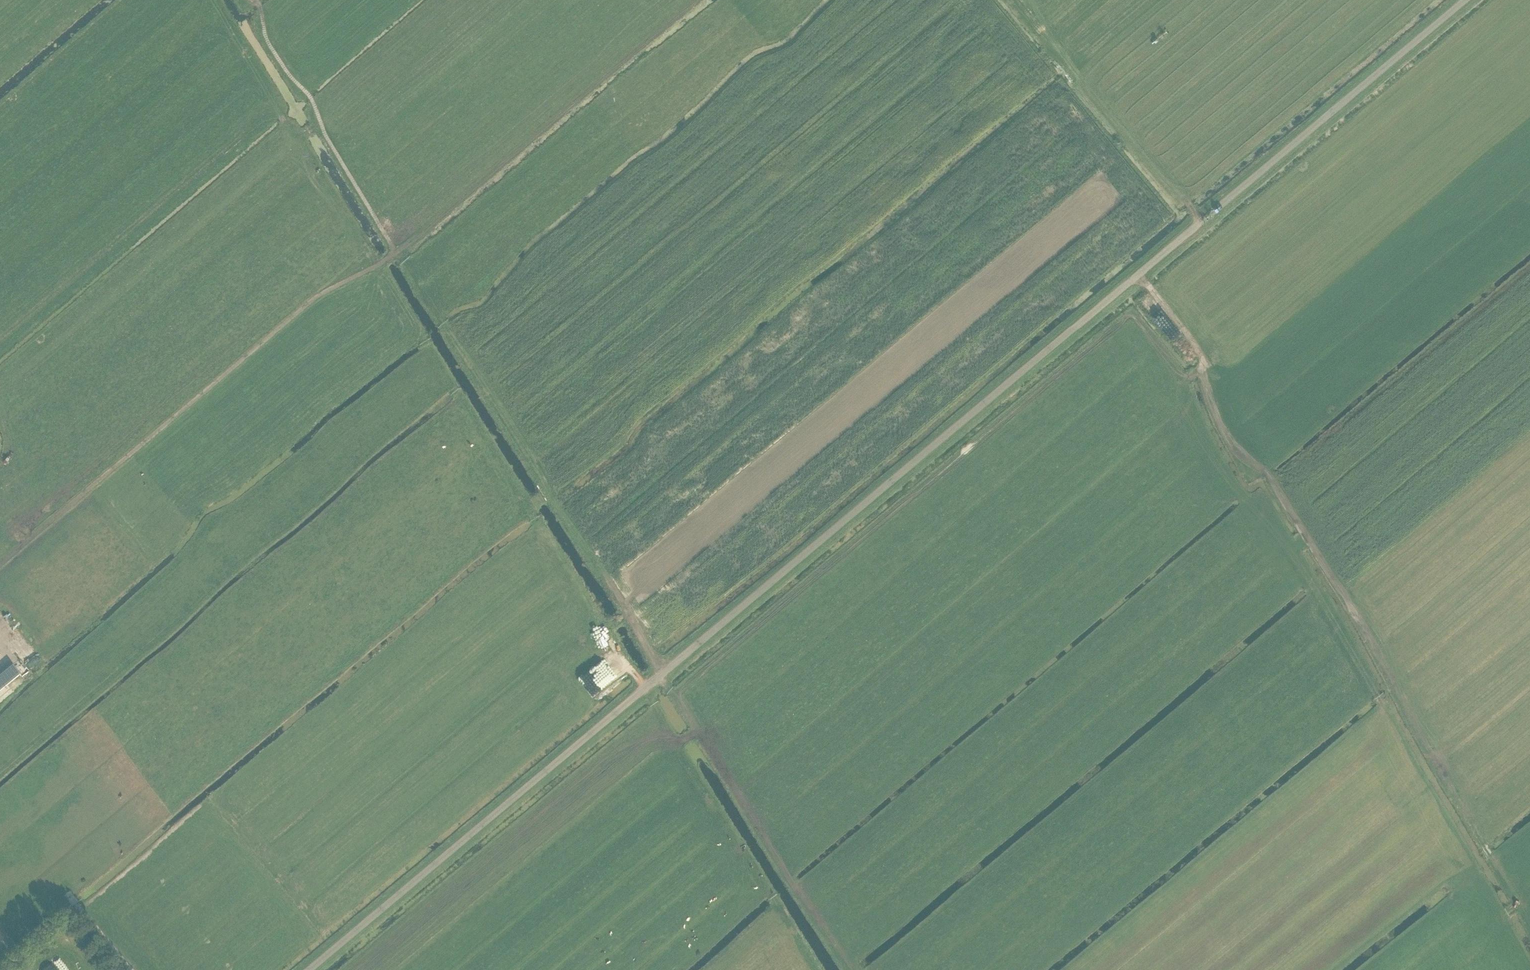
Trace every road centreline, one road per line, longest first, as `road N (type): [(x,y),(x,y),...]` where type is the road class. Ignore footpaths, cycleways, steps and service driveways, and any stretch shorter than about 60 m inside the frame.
road 1 (unclassified): [(308,969),(1471,0)]

